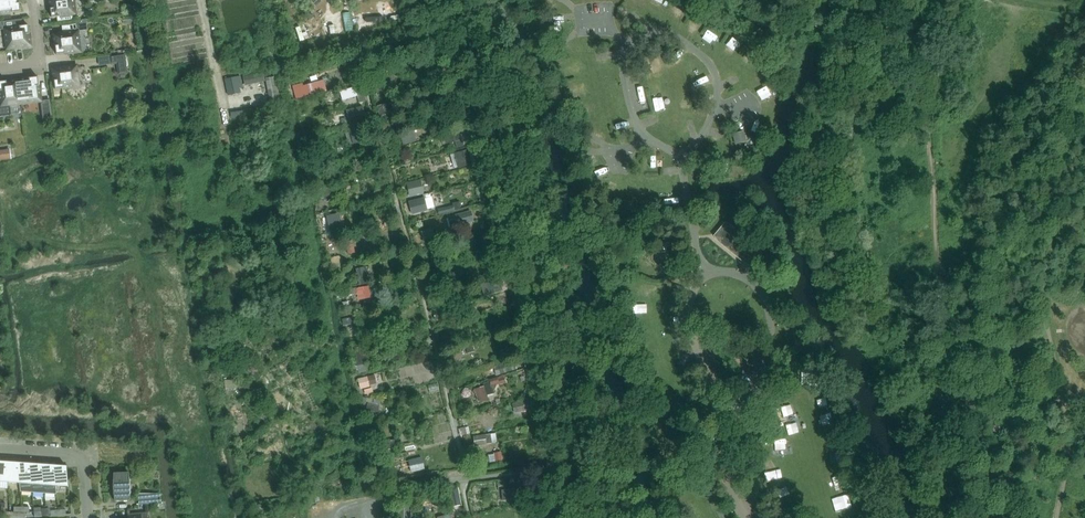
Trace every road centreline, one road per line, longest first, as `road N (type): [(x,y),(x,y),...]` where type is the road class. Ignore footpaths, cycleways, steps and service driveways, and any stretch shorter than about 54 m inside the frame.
road 1 (unclassified): [(599,517),(463,0)]

